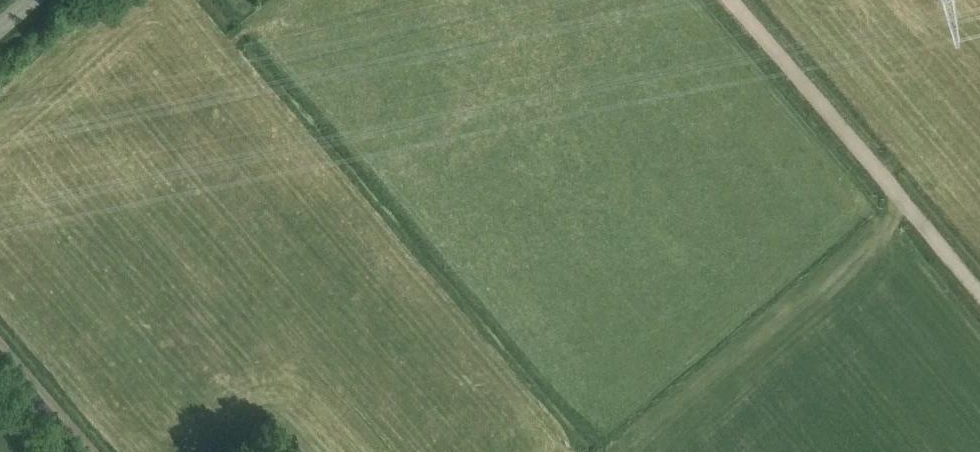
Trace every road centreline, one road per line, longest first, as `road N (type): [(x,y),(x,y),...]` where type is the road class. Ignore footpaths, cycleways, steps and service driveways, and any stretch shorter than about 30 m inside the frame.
road 1 (track): [(731,0),(979,293)]
road 2 (unclassified): [(83,451),(0,355)]

